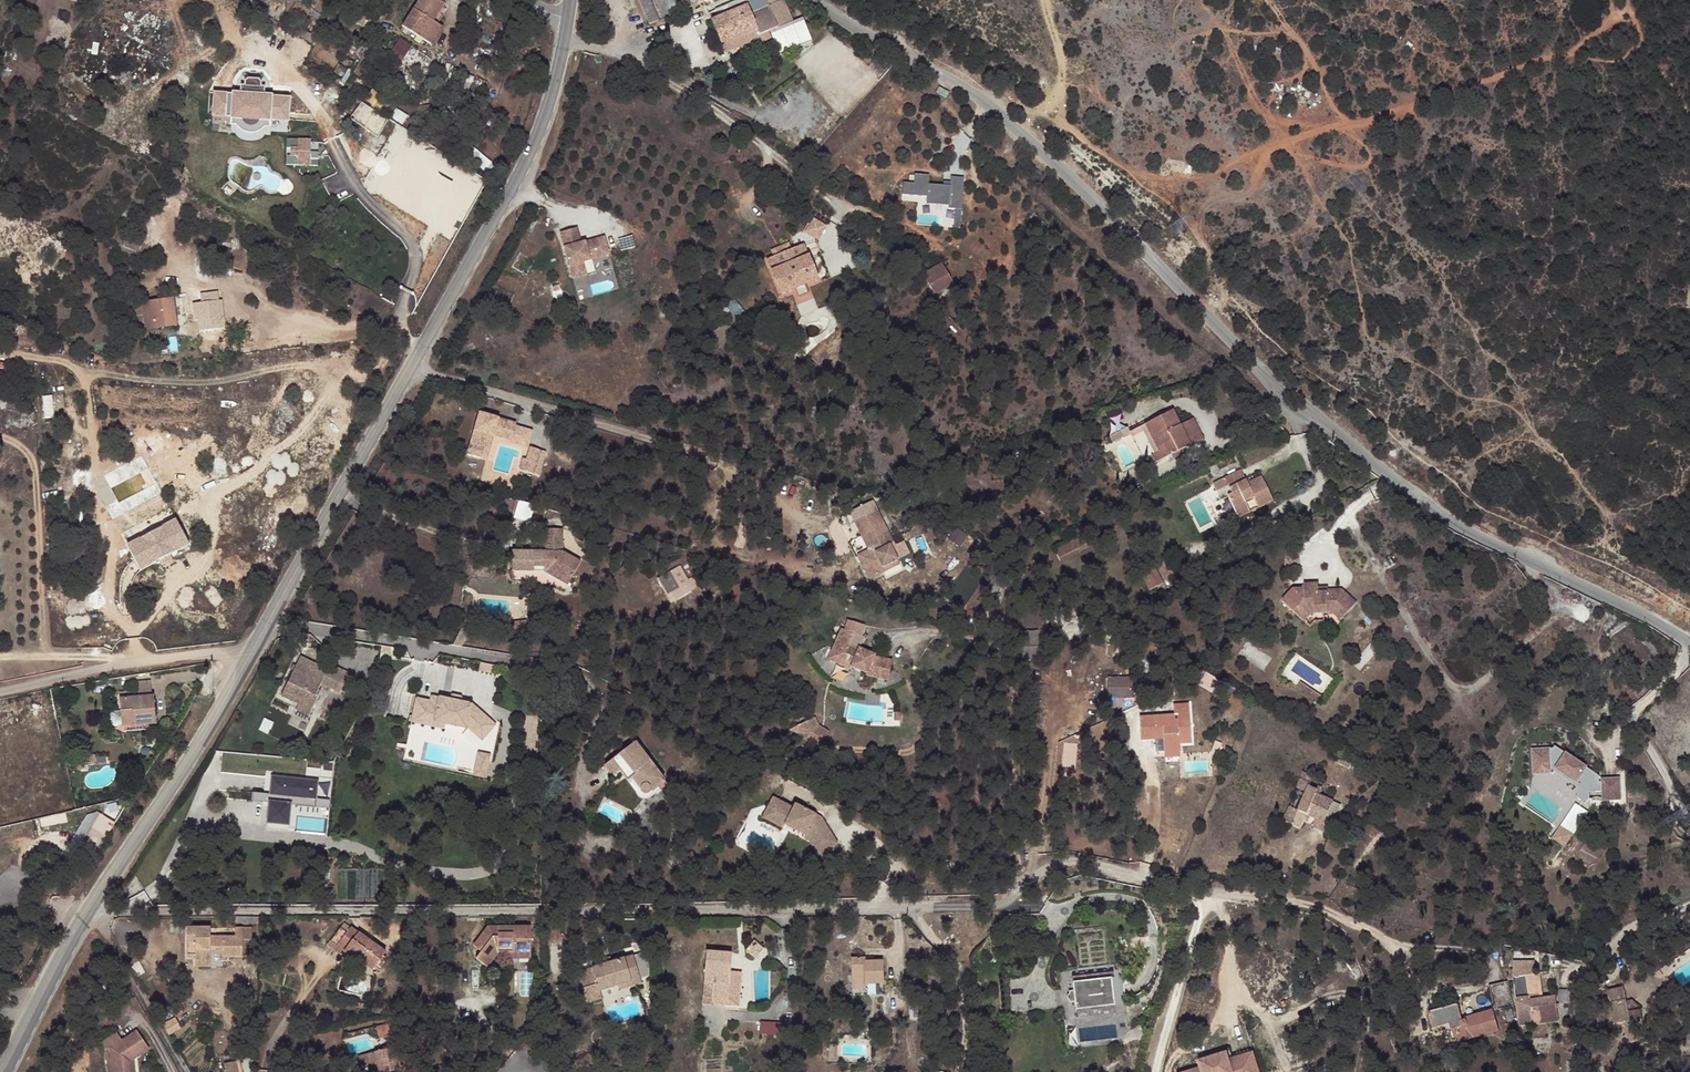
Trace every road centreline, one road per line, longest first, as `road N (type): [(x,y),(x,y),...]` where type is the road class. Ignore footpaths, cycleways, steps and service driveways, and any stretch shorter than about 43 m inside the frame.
road 1 (residential): [(81,916),(1001,904),(1051,867),(1077,862),(1330,912)]
road 2 (unclassified): [(810,0),(985,101),(1226,338),(1413,497),(1689,644)]
road 3 (tertiary): [(568,17),(548,108),(525,163),(245,656)]
road 4 (track): [(1060,89),(1110,167),(1187,181),(1539,60),(1610,60),(1643,36)]
road 5 (tertiary): [(245,656),(81,916)]
road 6 (residential): [(245,656),(177,658),(0,695)]
road 7 (tertiary): [(81,916),(1,1071)]
road 8 (track): [(1269,1024),(1332,995),(1359,998),(1367,1017),(1356,1071)]
road 9 (track): [(1196,0),(1284,146)]
road 10 (track): [(1024,139),(1065,72),(1049,0)]
road 11 (track): [(1689,106),(1627,0)]

